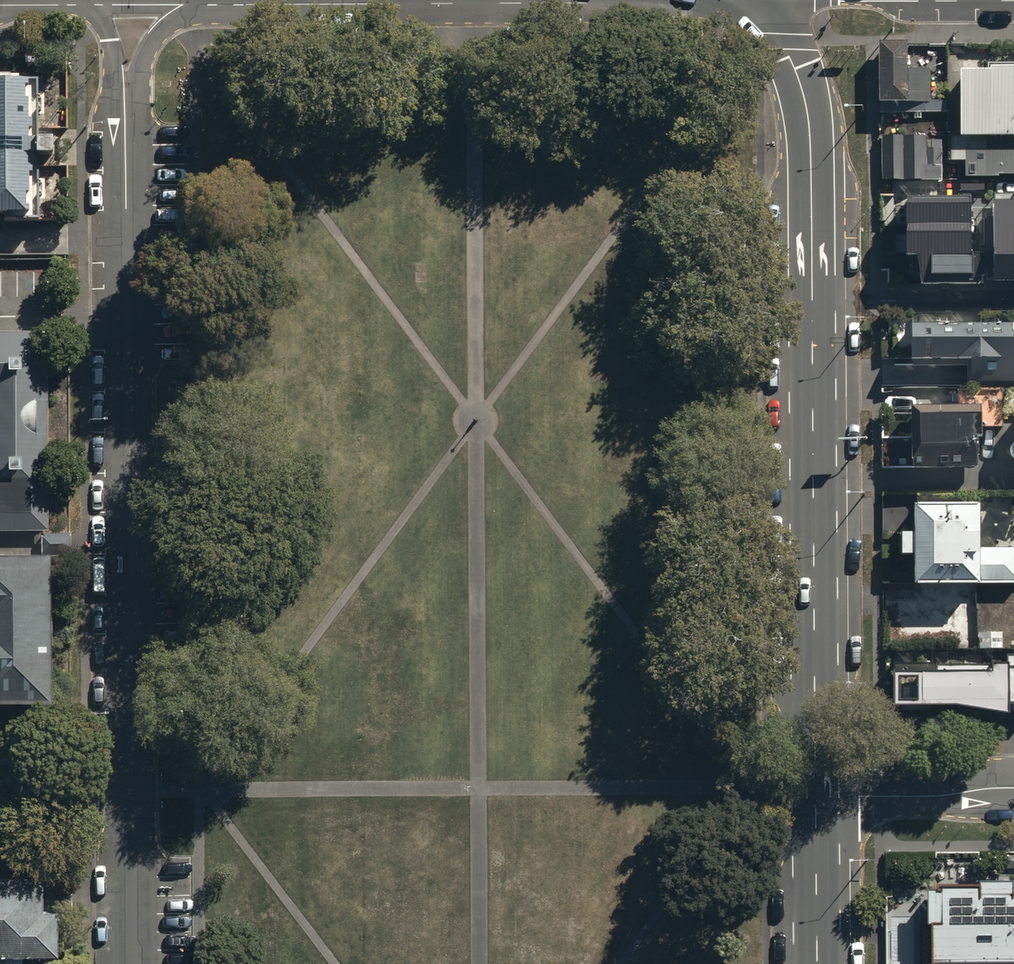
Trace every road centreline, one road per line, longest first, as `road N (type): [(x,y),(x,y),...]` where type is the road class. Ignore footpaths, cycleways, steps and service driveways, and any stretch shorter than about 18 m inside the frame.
road 1 (secondary): [(816,796),(808,119),(795,70),(751,0)]
road 2 (residential): [(132,791),(125,119)]
road 3 (residential): [(816,796),(1013,788)]
road 4 (residential): [(133,963),(132,791)]
road 5 (secondary): [(817,963),(816,796)]
road 6 (residential): [(212,0),(161,33),(125,119)]
road 7 (residential): [(132,791),(0,793)]
road 8 (residential): [(125,119),(108,38),(86,0)]

